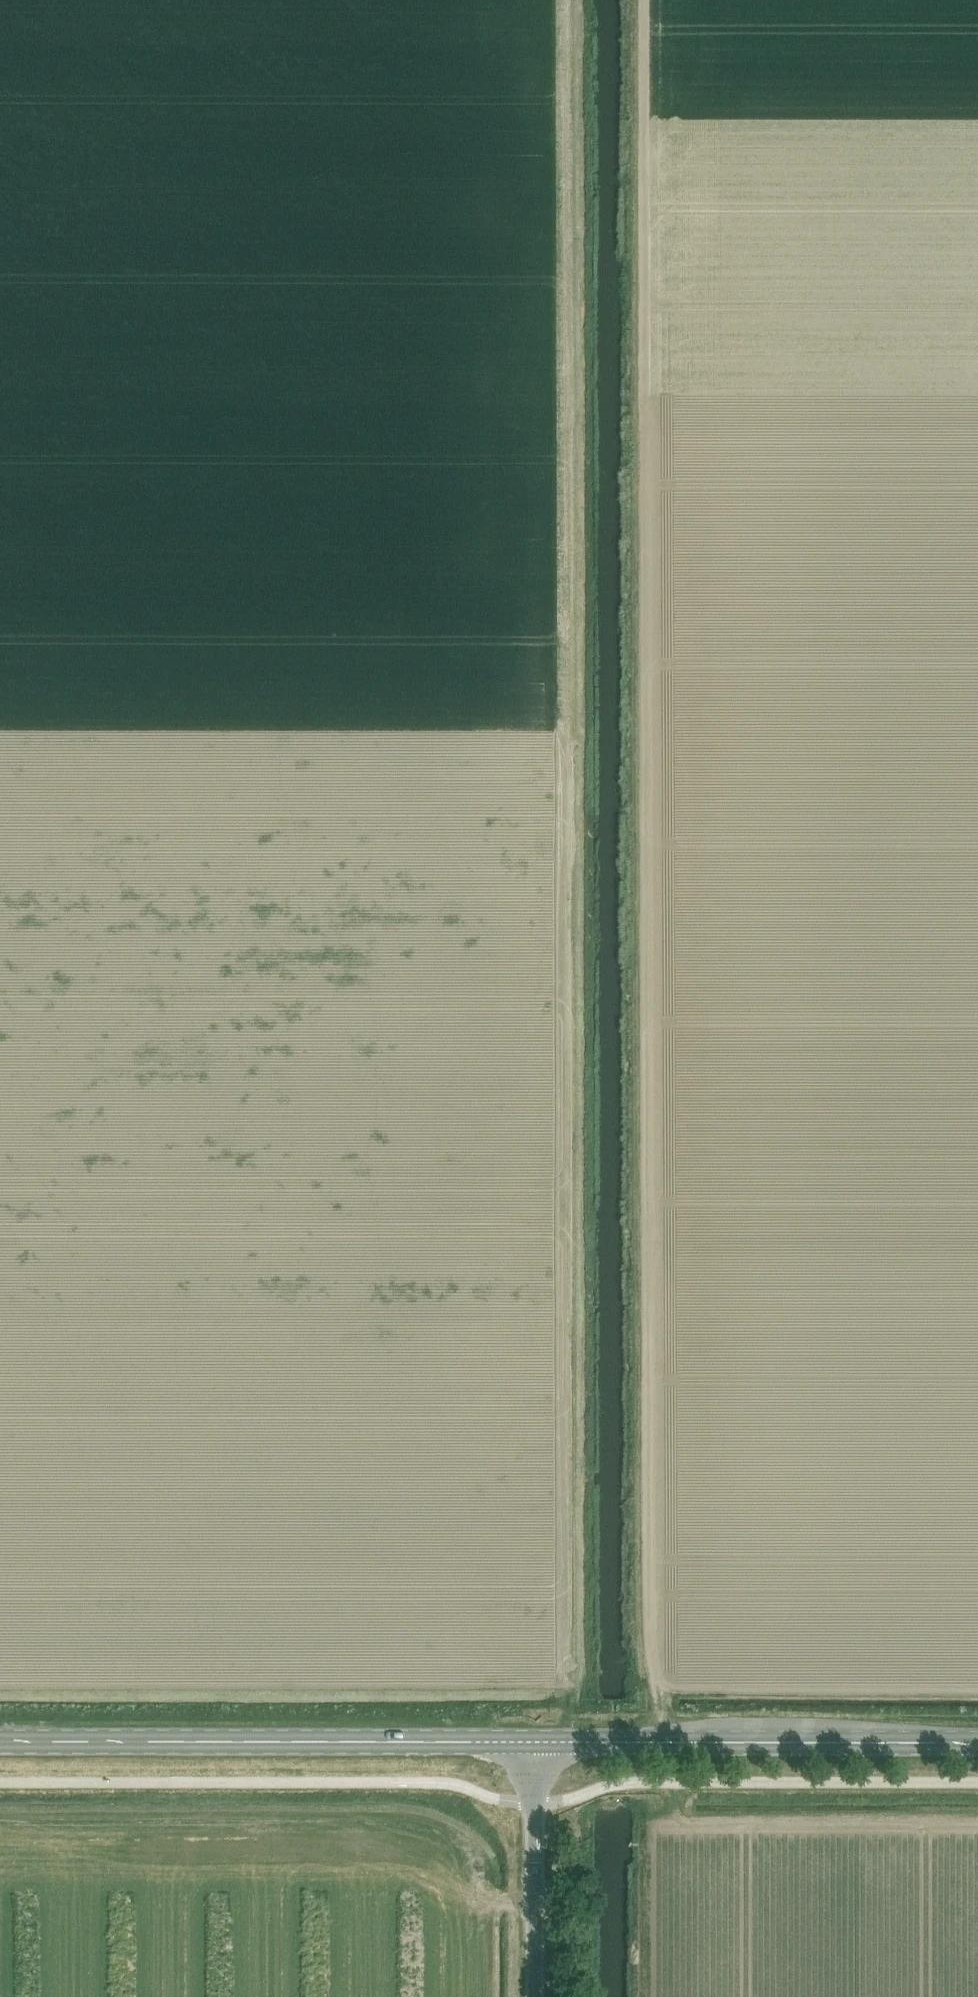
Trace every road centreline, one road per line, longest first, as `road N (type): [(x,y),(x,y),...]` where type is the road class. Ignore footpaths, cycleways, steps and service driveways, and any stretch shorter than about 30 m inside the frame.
road 1 (secondary): [(533,1743),(0,1743)]
road 2 (secondary): [(977,1744),(533,1743)]
road 3 (unclassified): [(534,1996),(533,1743)]

